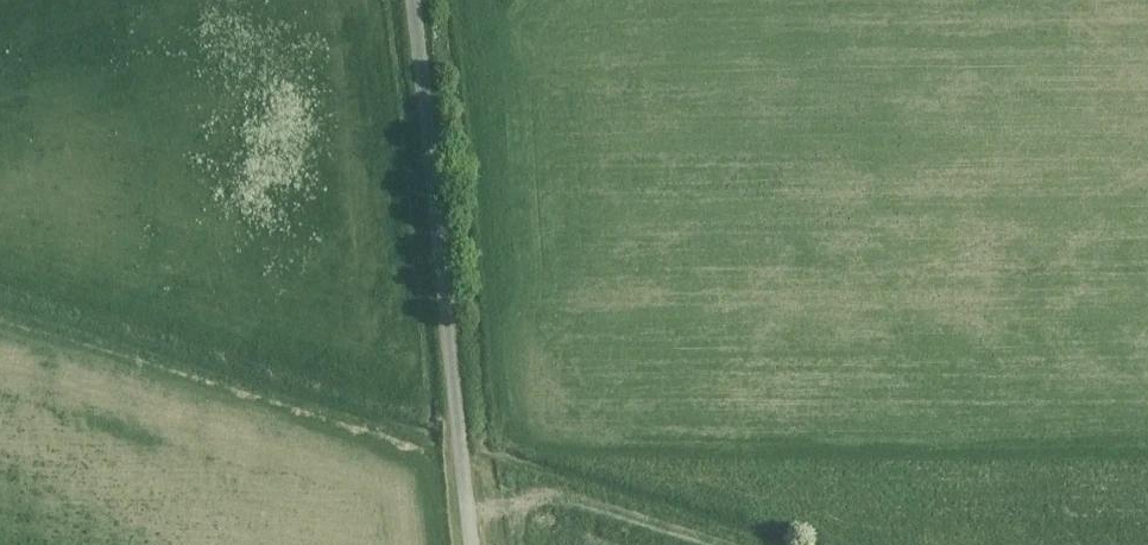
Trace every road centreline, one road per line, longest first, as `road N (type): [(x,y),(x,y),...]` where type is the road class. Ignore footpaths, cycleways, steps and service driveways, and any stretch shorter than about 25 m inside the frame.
road 1 (track): [(414,0),(472,544)]

